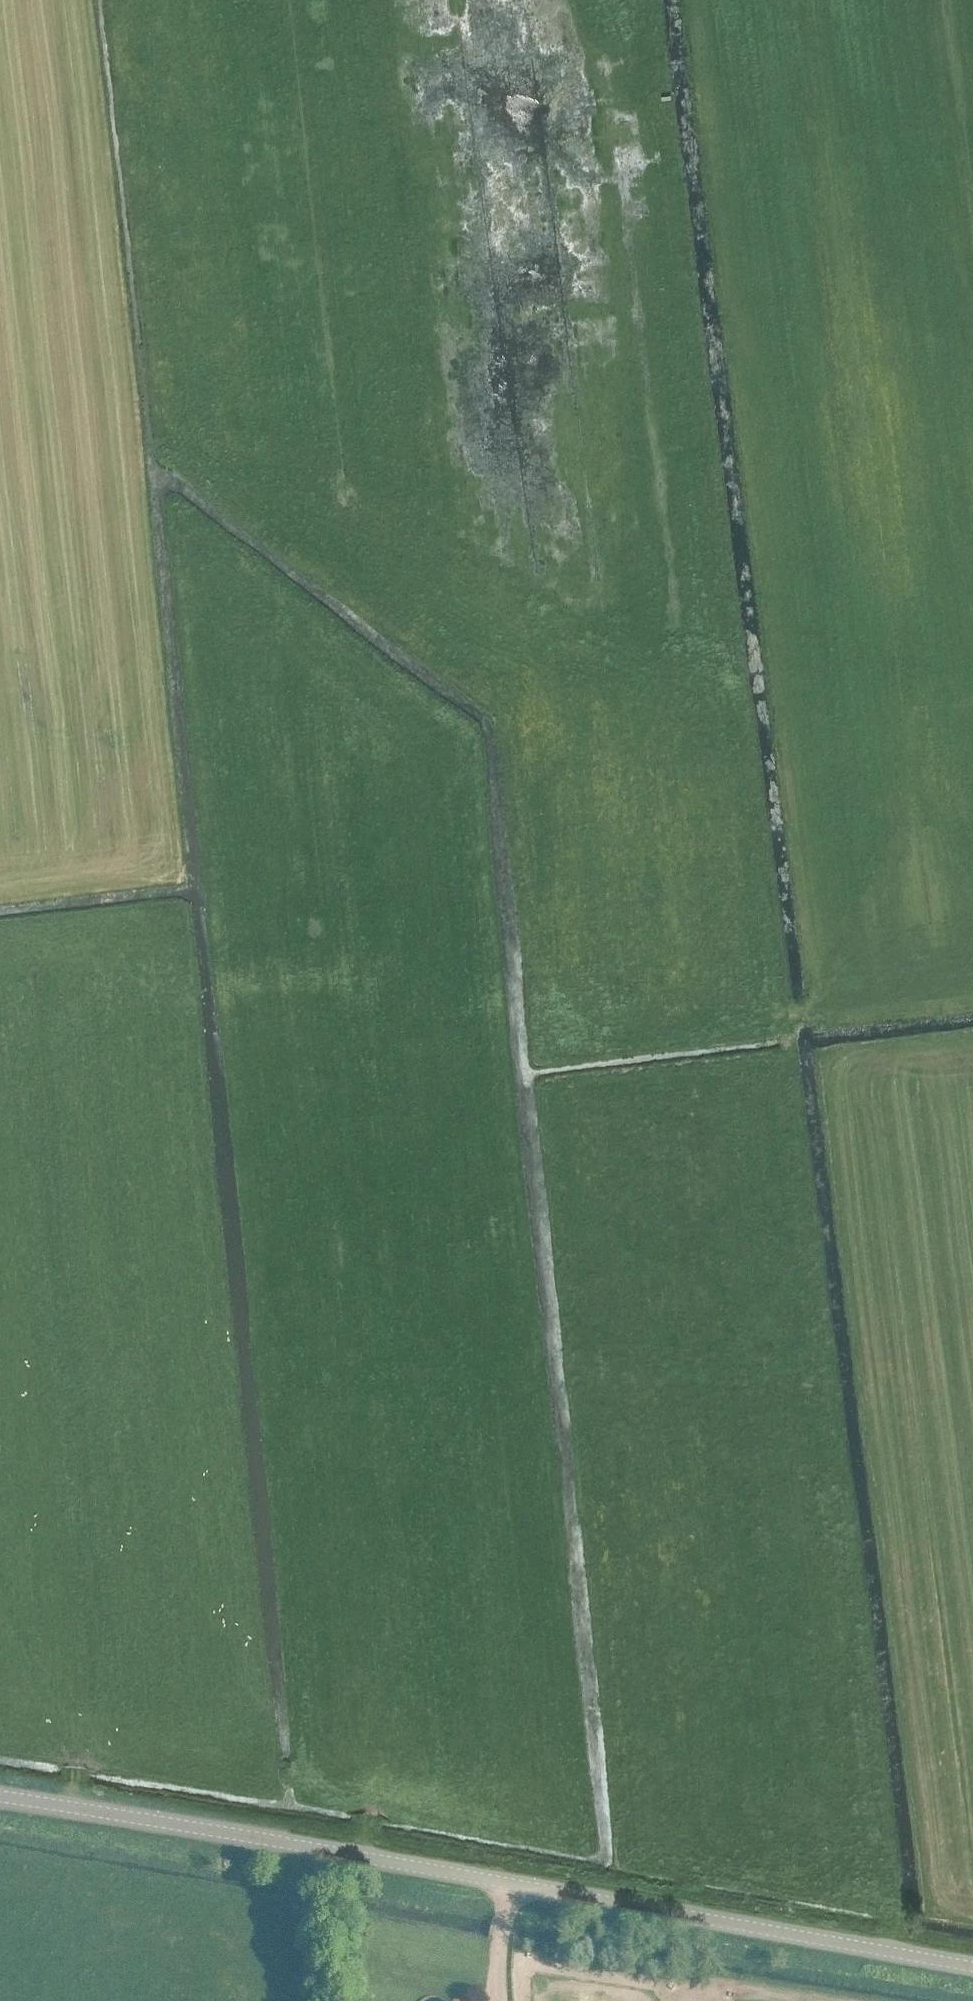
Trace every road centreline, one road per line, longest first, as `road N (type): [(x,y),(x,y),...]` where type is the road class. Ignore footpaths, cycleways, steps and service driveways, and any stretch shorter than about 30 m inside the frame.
road 1 (tertiary): [(0,1800),(972,1969)]

